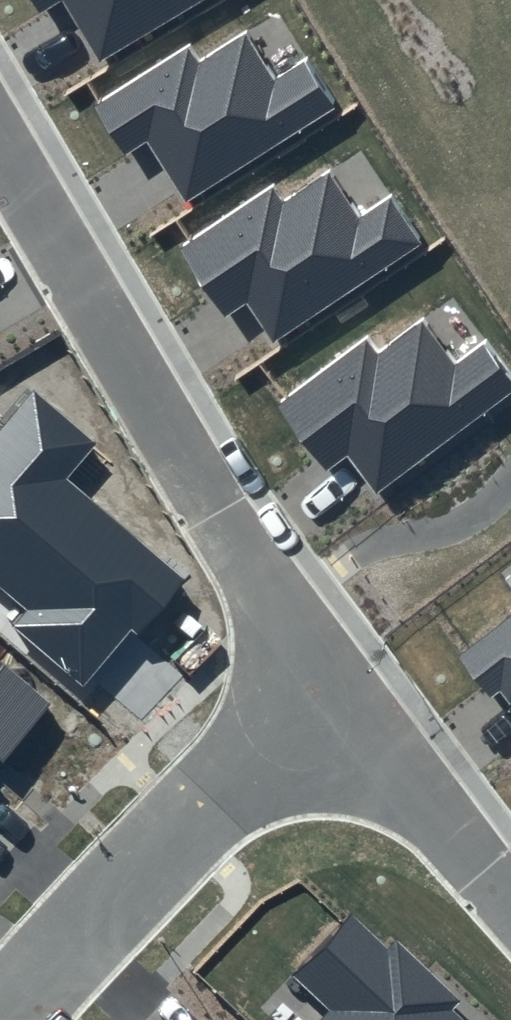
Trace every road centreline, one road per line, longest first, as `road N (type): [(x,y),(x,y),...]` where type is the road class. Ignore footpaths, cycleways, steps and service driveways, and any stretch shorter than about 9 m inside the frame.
road 1 (residential): [(335,690),(216,514),(0,138)]
road 2 (residential): [(9,1019),(185,826),(335,690)]
road 3 (residential): [(510,902),(335,690)]

